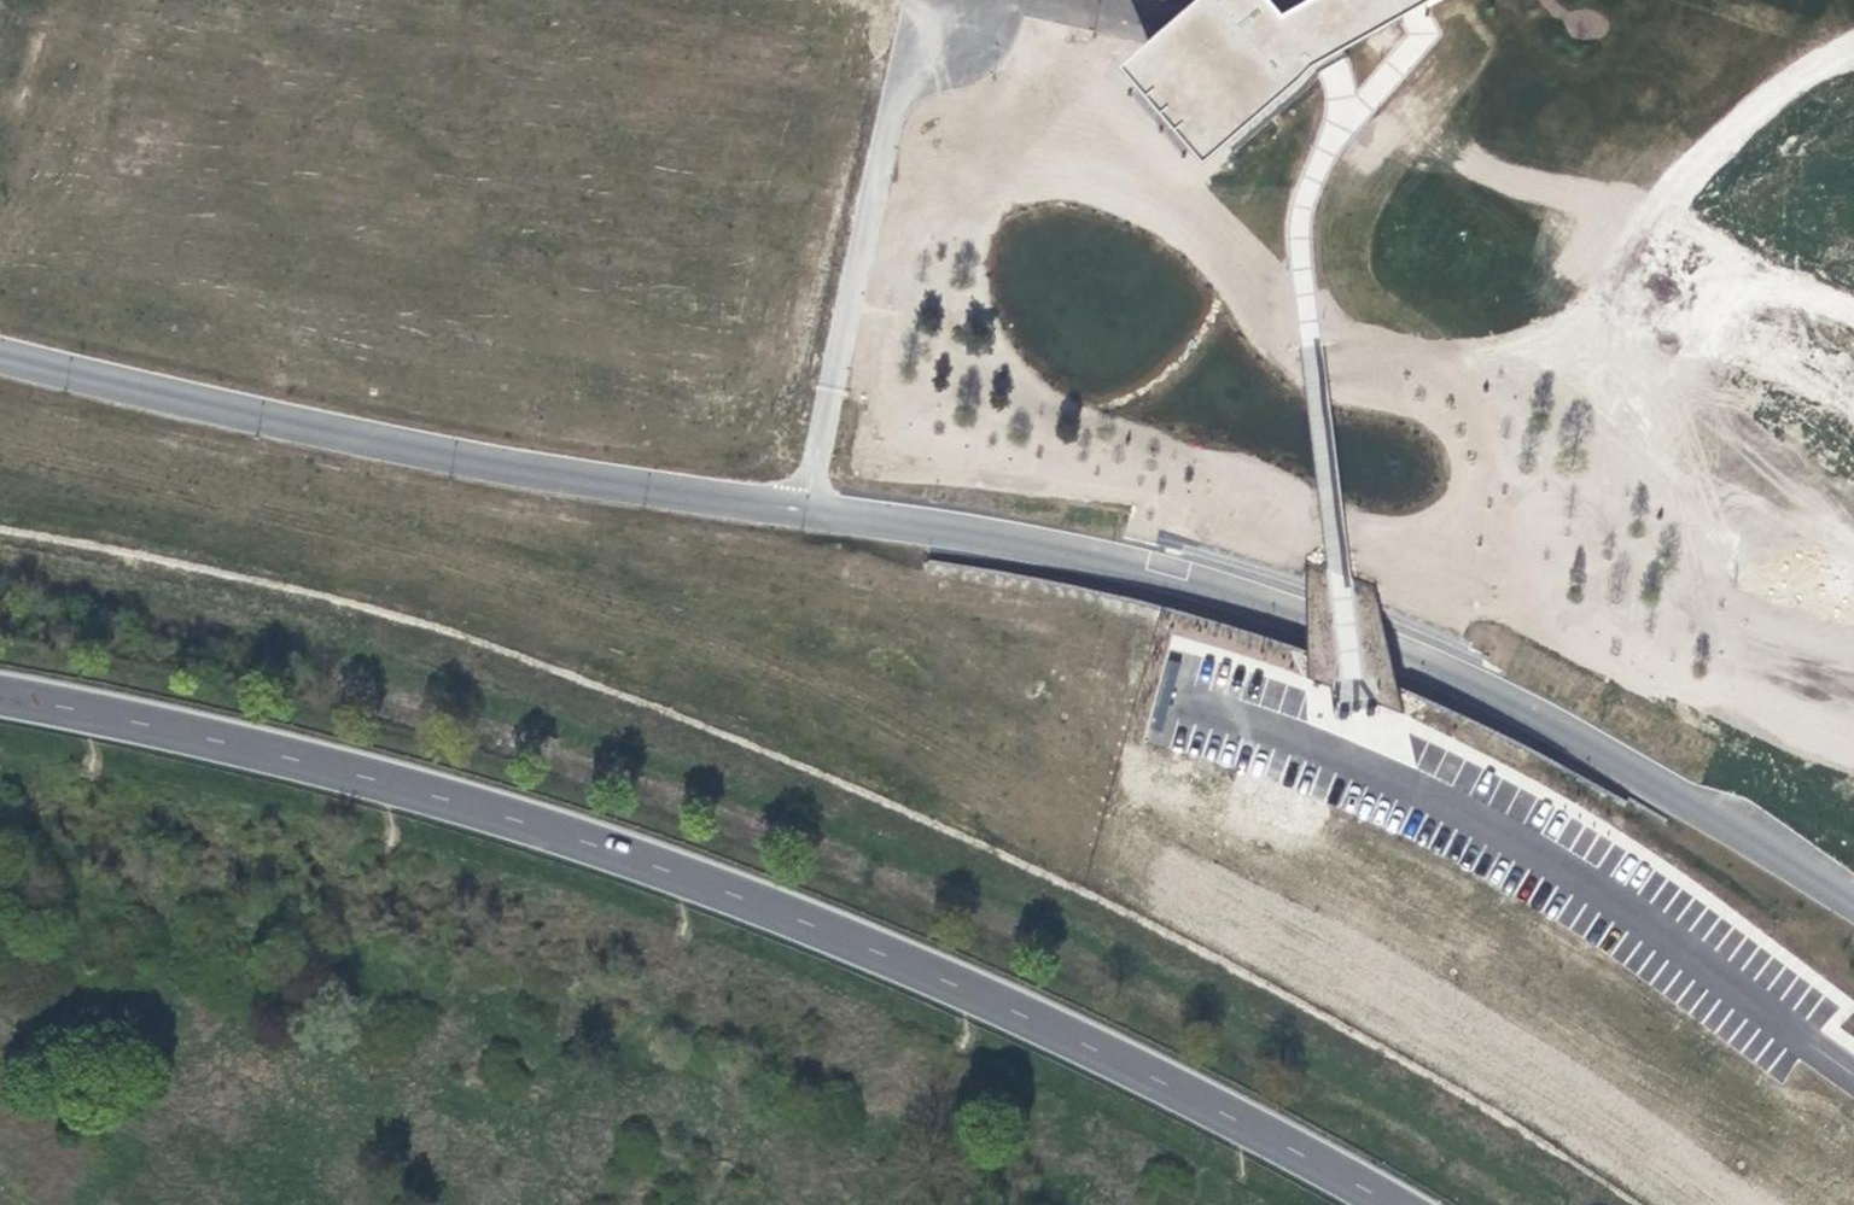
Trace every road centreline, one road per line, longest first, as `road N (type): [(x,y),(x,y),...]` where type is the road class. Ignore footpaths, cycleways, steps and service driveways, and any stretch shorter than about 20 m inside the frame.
road 1 (unclassified): [(0,352),(452,457),(899,518),(1351,612),(1672,791),(1853,903)]
road 2 (primary): [(1387,1204),(1289,1146),(1062,1035),(835,933),(615,850),(364,776),(0,694)]

